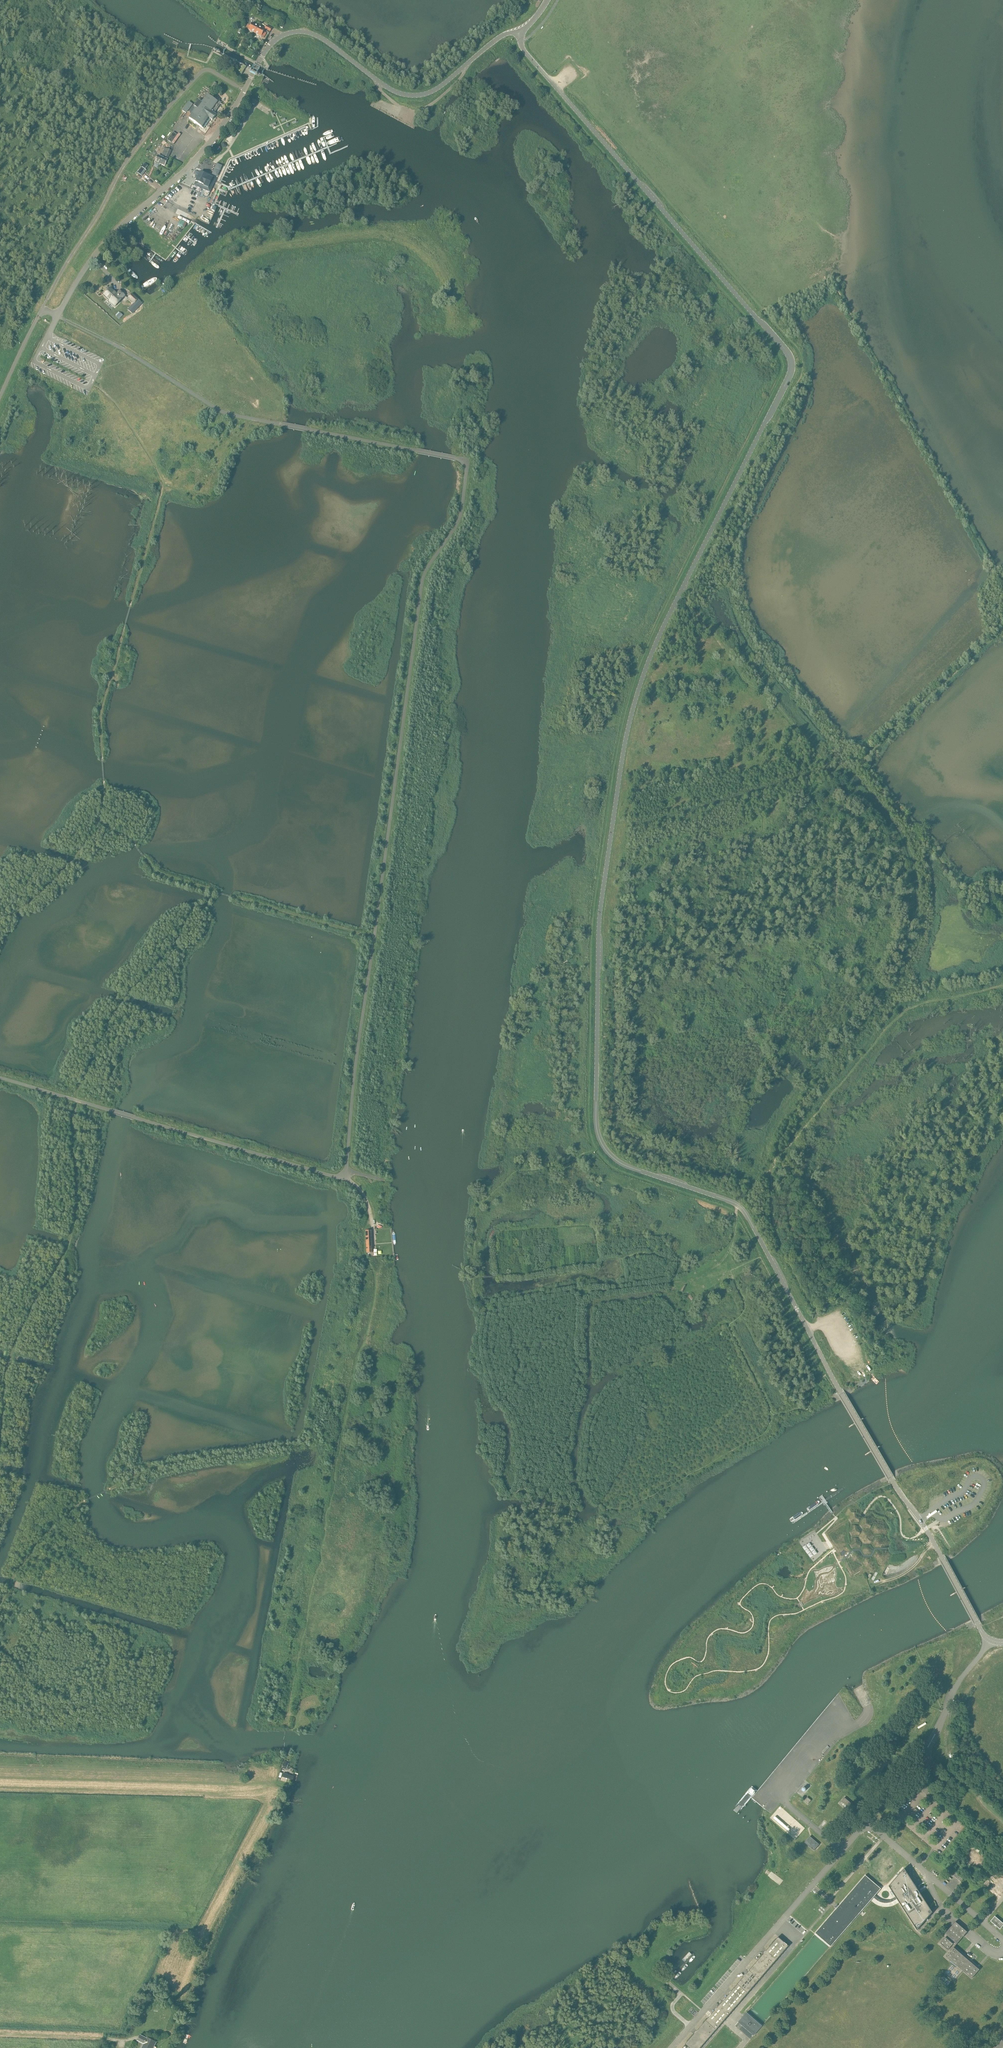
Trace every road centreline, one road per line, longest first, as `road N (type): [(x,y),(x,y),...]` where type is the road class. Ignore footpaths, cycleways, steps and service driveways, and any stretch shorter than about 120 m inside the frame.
road 1 (tertiary): [(989,1639),(745,1211),(622,1164),(597,1131),(599,925),(630,722),(662,629),(792,363),(527,55),(522,34)]
road 2 (unclassified): [(59,316),(103,245),(208,146),(275,38),(319,37),(407,96),(436,89),(501,36),(522,34)]
road 3 (track): [(286,1724),(344,1428)]
road 4 (track): [(0,1787),(275,1785)]
road 5 (track): [(344,1428),(374,1291)]

